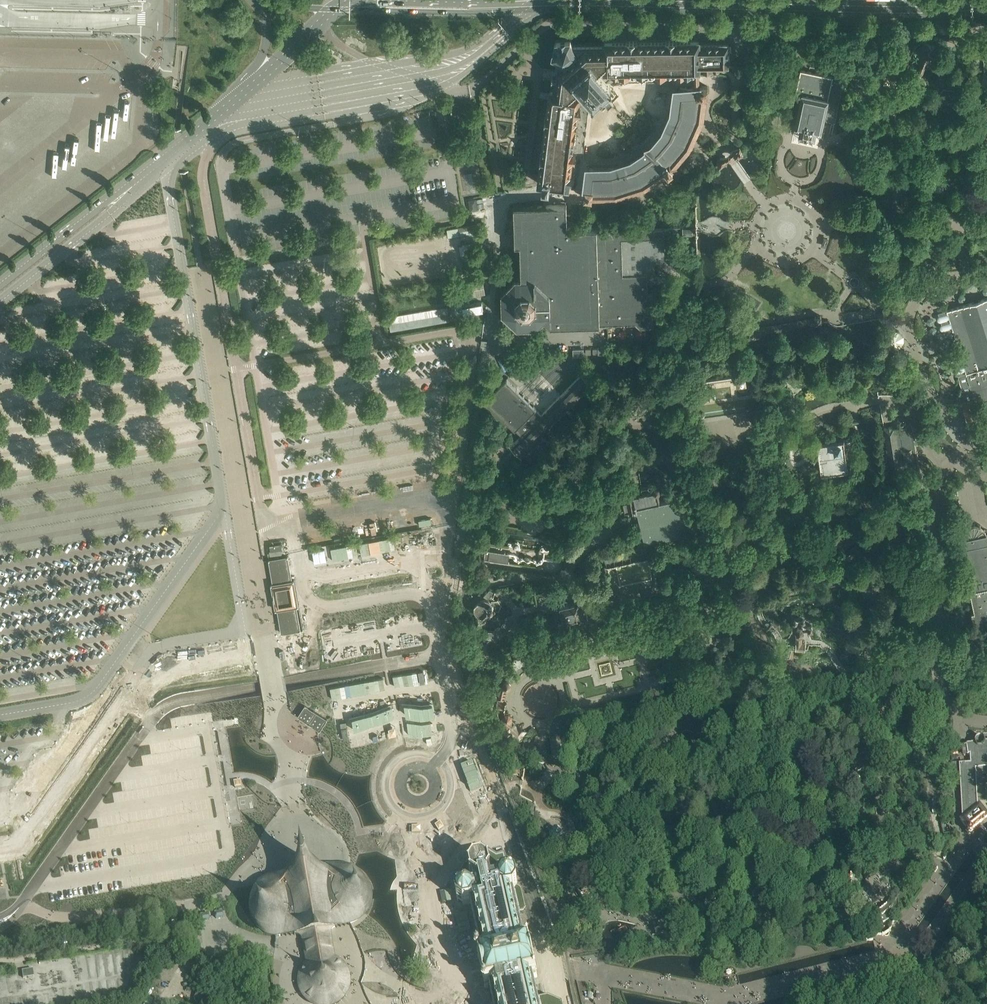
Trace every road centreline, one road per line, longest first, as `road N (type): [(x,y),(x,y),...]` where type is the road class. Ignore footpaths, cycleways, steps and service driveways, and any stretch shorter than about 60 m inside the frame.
road 1 (secondary): [(630,0),(986,3)]
road 2 (secondary): [(268,0),(491,13),(567,0)]

